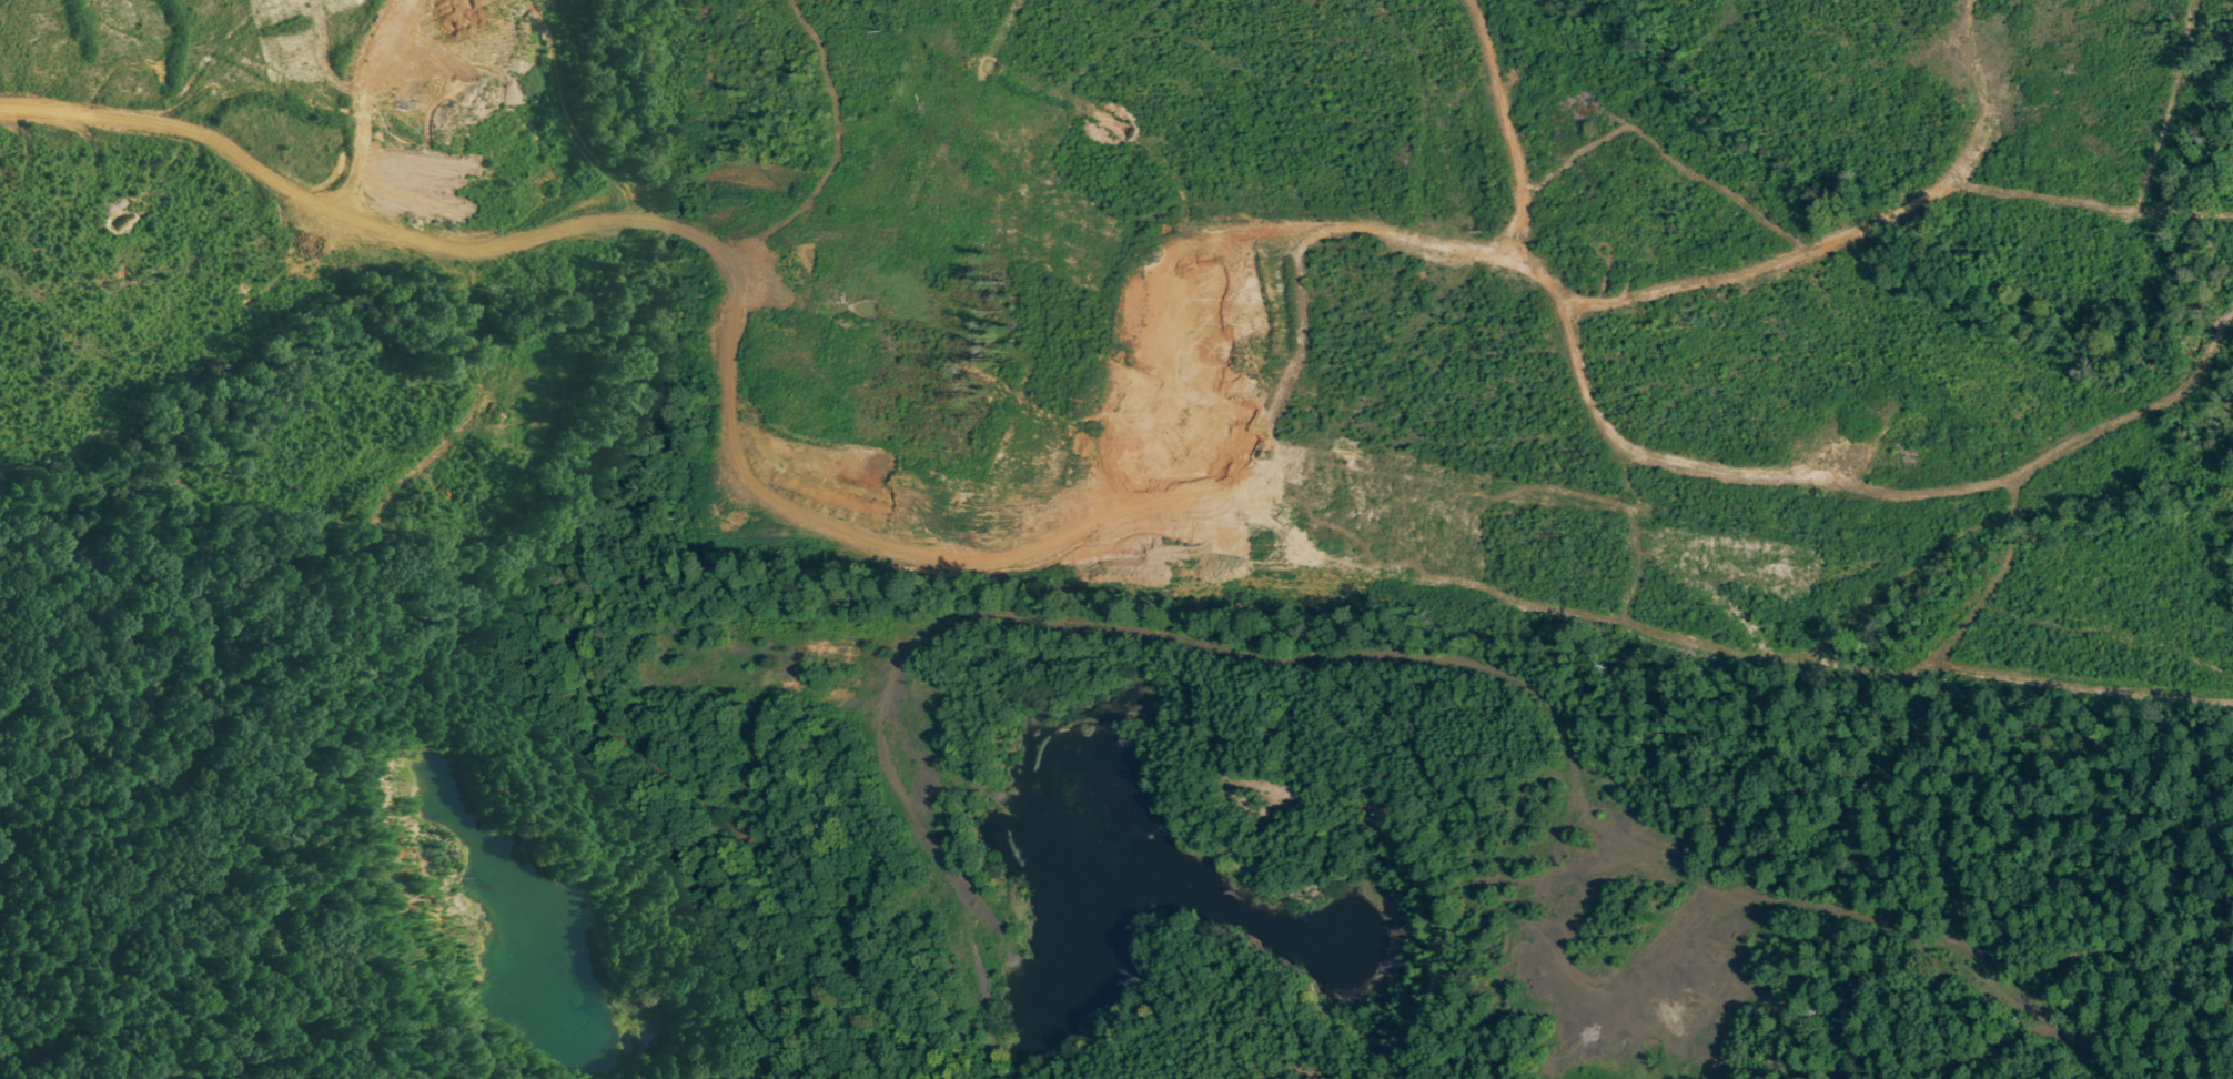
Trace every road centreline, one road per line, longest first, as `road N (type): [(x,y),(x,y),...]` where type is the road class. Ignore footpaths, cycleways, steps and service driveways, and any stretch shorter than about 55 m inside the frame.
road 1 (residential): [(2127,1078),(2102,1035),(1997,946),(1626,829),(1576,774),(1582,679),(1620,541),(1510,317),(1466,23),(1446,0)]

